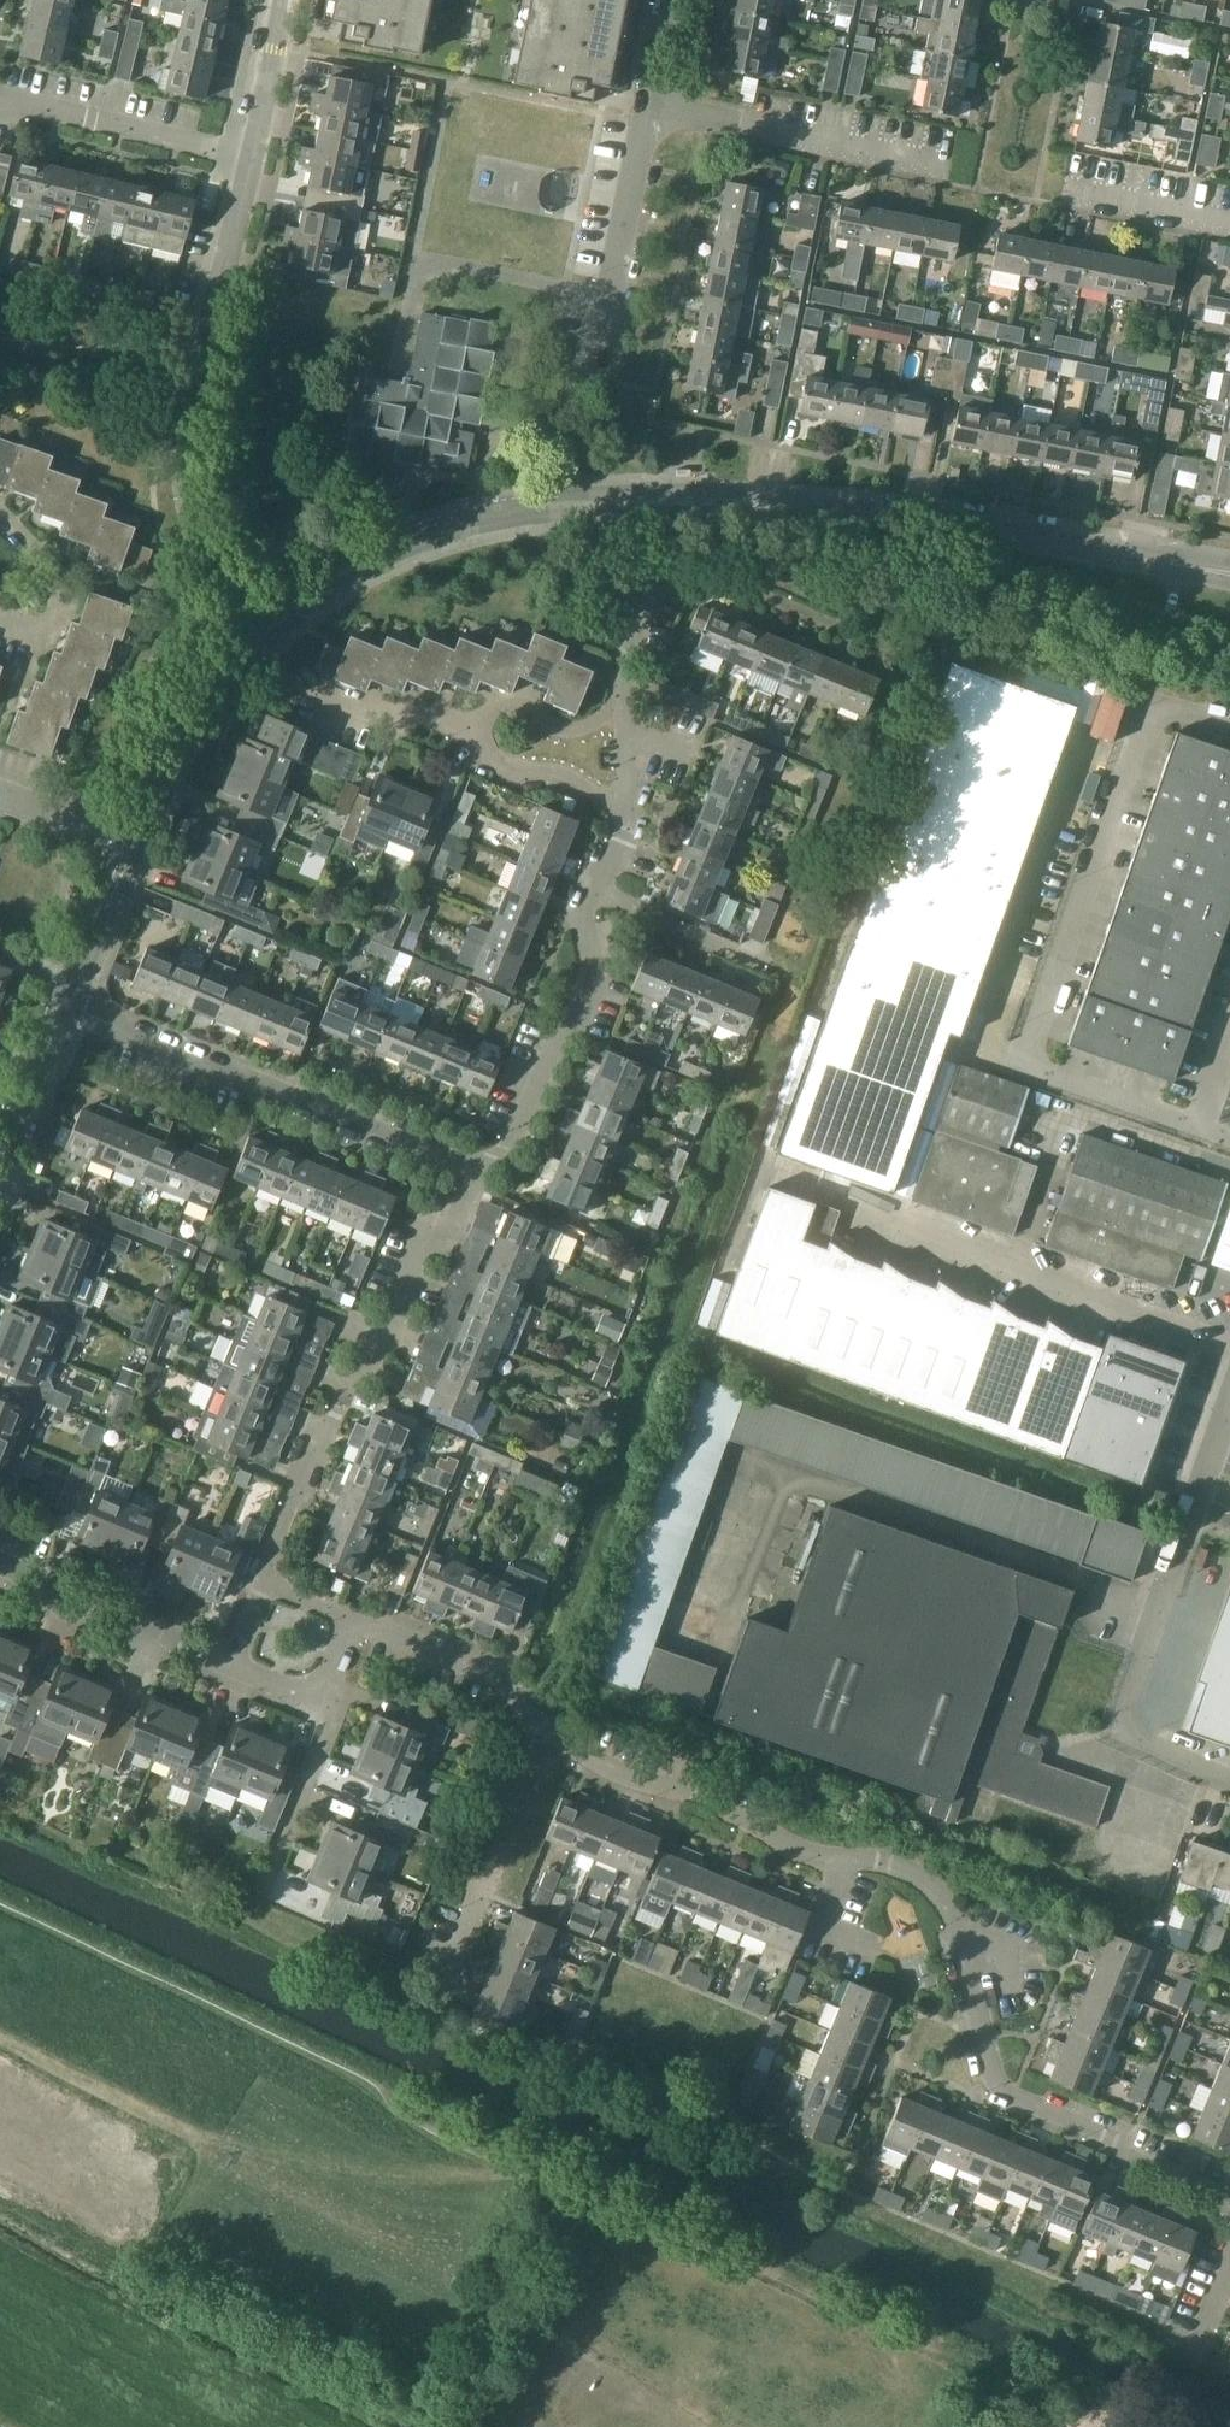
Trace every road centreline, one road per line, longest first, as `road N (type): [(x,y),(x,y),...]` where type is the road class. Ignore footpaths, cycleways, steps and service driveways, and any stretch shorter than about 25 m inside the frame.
road 1 (residential): [(1229,2196),(998,2089),(938,1893),(881,1864),(838,1862),(584,1766),(520,1700)]
road 2 (tertiary): [(1229,575),(862,508),(673,493)]
road 3 (unclassified): [(258,632),(189,541),(172,492),(186,369),(236,144)]
road 4 (residential): [(262,1581),(350,1373),(376,1356),(421,1245),(456,1217),(477,1170)]
road 5 (unclassified): [(1229,1782),(1130,1739),(1124,1696),(1229,1398)]
road 6 (tertiary): [(673,493),(602,490),(537,498),(415,532),(307,589),(258,632)]
road 7 (residential): [(420,1148),(69,1000)]
road 8 (residential): [(429,1994),(472,1892),(462,1849),(520,1700)]
road 9 (residential): [(477,1170),(517,1137),(592,970),(586,914),(594,894)]
road 10 (residential): [(648,108),(949,168)]
road 11 (residential): [(592,377),(648,108)]
road 12 (tertiary): [(258,632),(224,665),(138,850)]
road 13 (residential): [(0,103),(105,112),(236,144)]
road 14 (residential): [(673,553),(892,637)]
road 15 (residential): [(259,1897),(328,1718),(321,1699)]
road 16 (residential): [(190,1644),(0,1562)]
road 17 (residential): [(594,894),(783,972)]
road 18 (residential): [(478,723),(478,753),(517,772),(556,770),(629,804)]
road 19 (tertiary): [(69,1000),(0,1177)]
road 20 (residential): [(520,1700),(495,1675),(352,1619)]
road 21 (residential): [(630,733),(626,687),(673,553)]
road 22 (residential): [(300,691),(478,723)]
road 23 (residential): [(1229,224),(1063,190)]
road 24 (tertiary): [(138,850),(69,1000)]
road 25 (residential): [(630,733),(565,731),(513,704),(478,723)]
road 26 (residential): [(0,499),(27,513),(50,562),(50,605),(20,620)]
road 27 (unclassified): [(236,144),(267,0)]
road 28 (residential): [(0,799),(138,850)]

